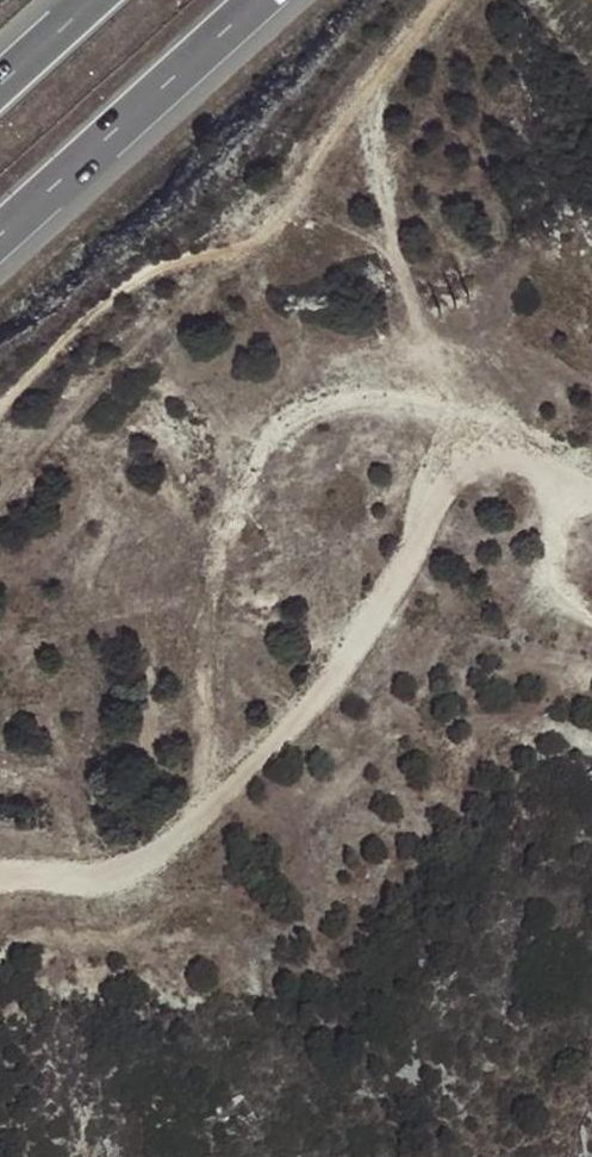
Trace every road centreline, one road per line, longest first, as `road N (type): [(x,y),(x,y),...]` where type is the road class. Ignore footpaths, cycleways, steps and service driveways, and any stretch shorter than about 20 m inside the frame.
road 1 (track): [(0,881),(131,869),(312,713),(459,460),(499,452),(591,497)]
road 2 (track): [(0,491),(290,205),(325,144),(442,0)]
road 3 (motorway): [(0,237),(264,0)]
road 4 (track): [(568,490),(547,560),(591,624)]
road 5 (motorway): [(97,0),(0,88)]

